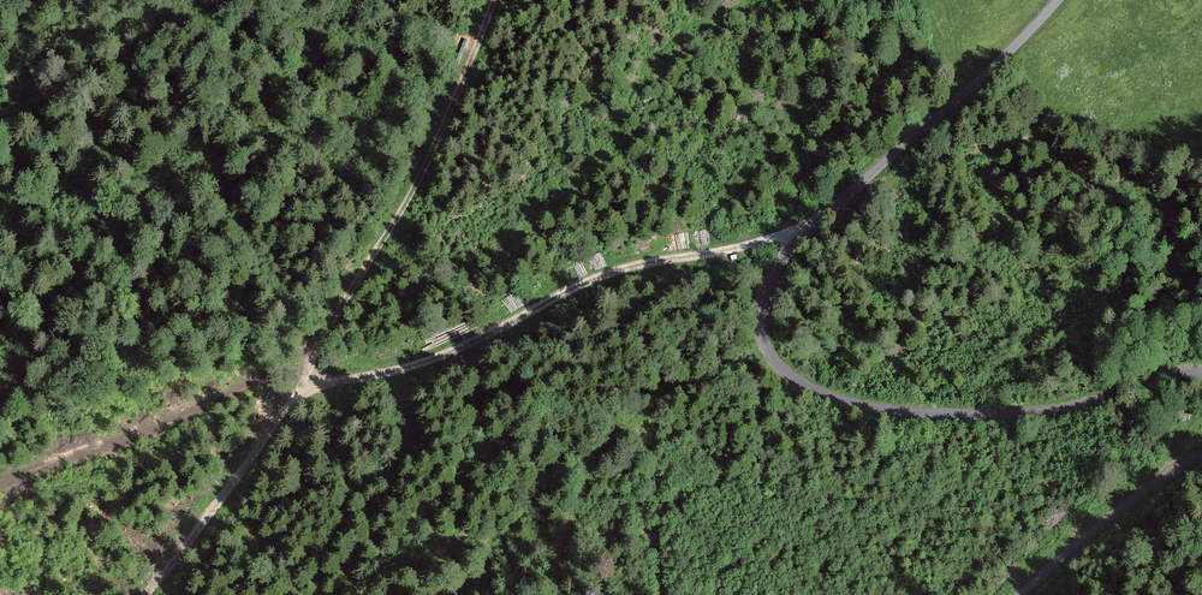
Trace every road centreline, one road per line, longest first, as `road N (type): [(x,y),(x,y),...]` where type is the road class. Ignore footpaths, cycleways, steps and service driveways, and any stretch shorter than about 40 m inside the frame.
road 1 (unclassified): [(1058,0),(964,98),(788,255),(765,305),(767,346),(784,372),(823,396),(912,416),(1060,412),(1201,374)]
road 2 (track): [(490,0),(455,101),(381,244),(315,348),(305,385),(145,594)]
road 3 (track): [(305,385),(416,363),(608,268),(752,243),(821,221)]
road 4 (unclassified): [(1201,457),(1116,515),(1023,594)]

